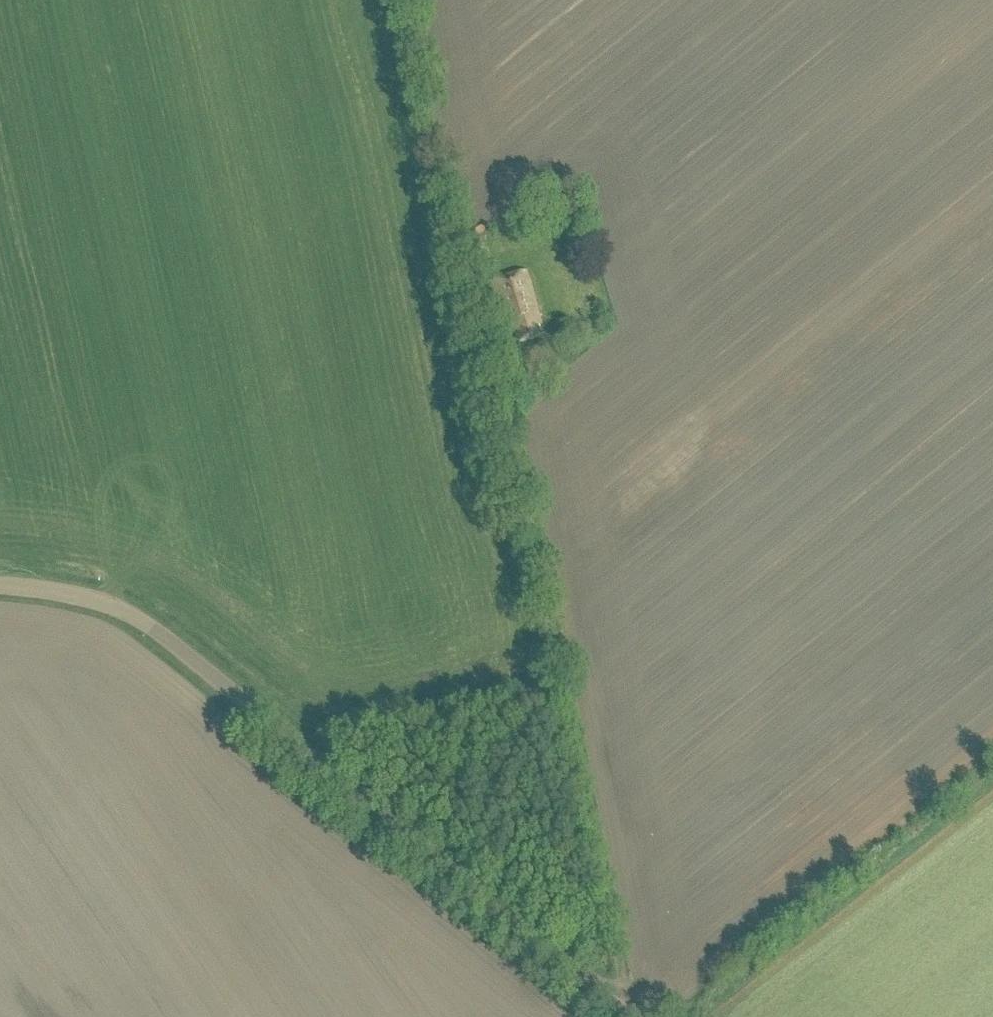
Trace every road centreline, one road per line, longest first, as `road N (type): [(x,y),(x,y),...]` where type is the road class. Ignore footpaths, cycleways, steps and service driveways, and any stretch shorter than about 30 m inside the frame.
road 1 (tertiary): [(0,586),(70,595),(146,626),(634,1016)]

